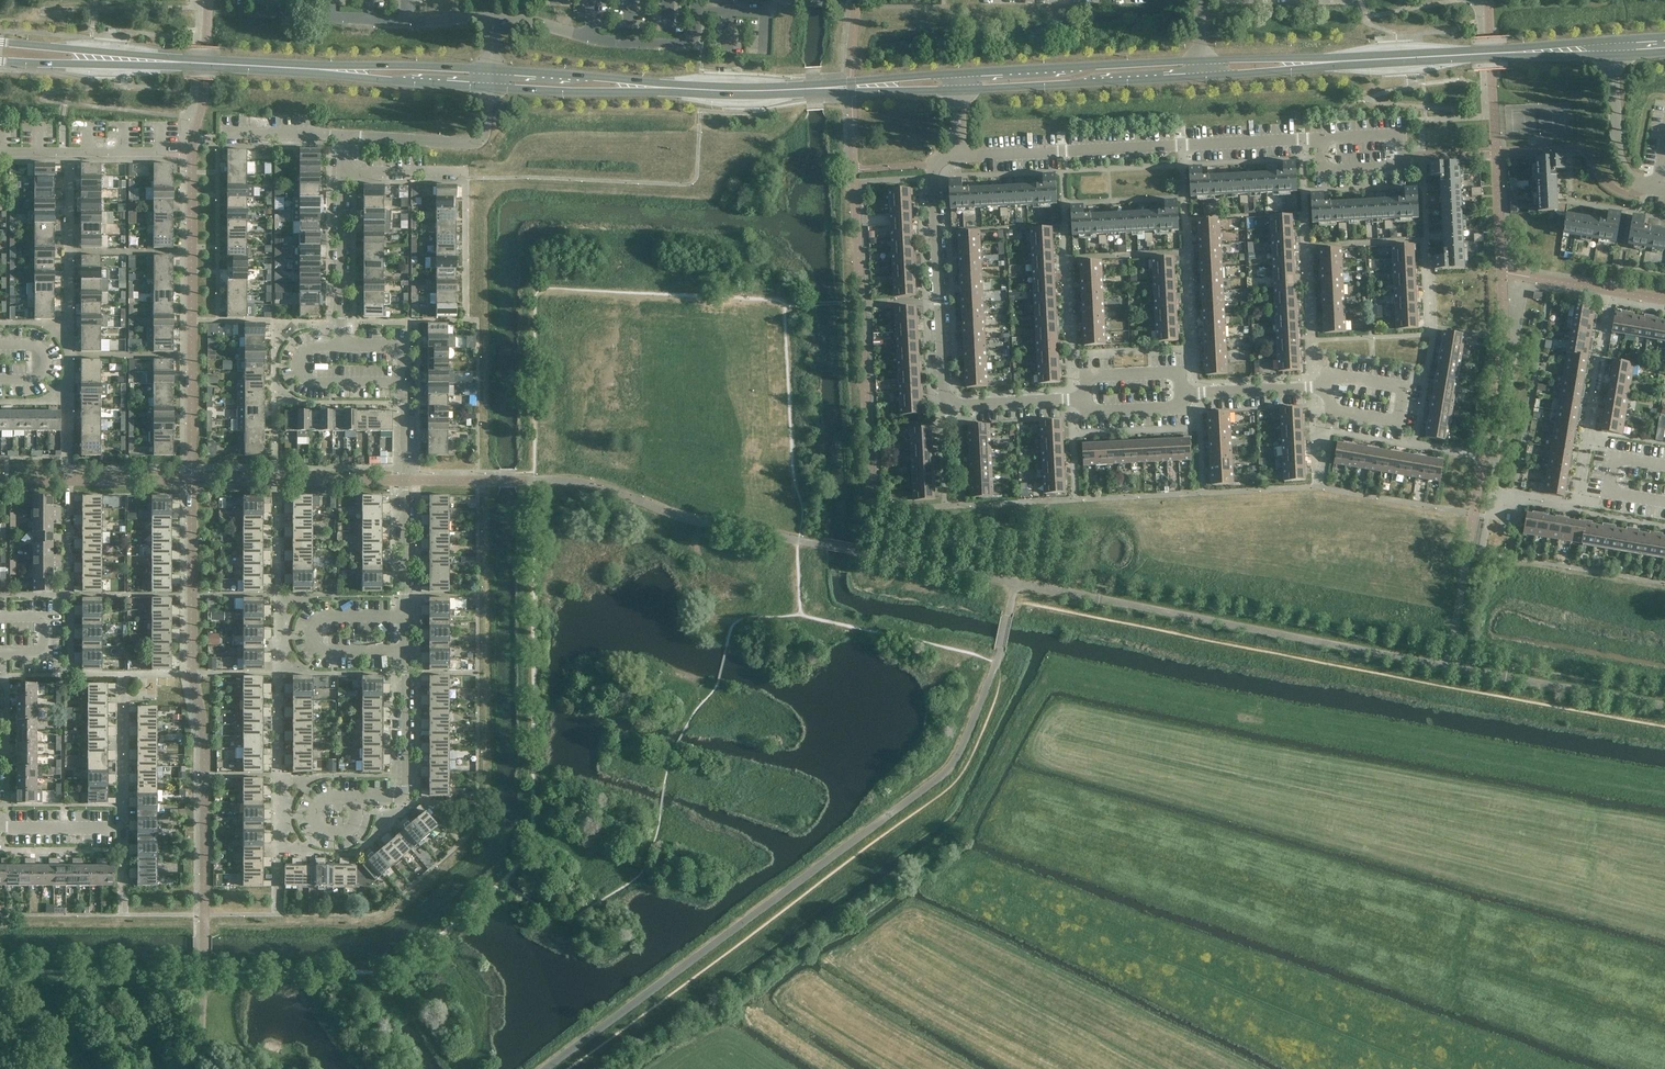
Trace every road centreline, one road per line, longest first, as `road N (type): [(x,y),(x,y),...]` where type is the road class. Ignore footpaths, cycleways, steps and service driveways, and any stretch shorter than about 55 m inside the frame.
road 1 (residential): [(1075,396),(941,403),(928,167),(961,155)]
road 2 (residential): [(961,155),(1321,141)]
road 3 (tertiary): [(1335,62),(1616,48)]
road 4 (tertiary): [(1203,60),(960,74)]
road 5 (tertiary): [(960,89),(1203,77)]
road 6 (residential): [(404,618),(406,383)]
road 7 (residential): [(404,653),(325,652),(313,632),(324,619),(404,618)]
road 8 (residential): [(343,138),(475,142),(491,126),(493,88)]
road 9 (residential): [(355,806),(404,795),(404,653)]
road 10 (residential): [(1321,389),(1339,415),(1388,424),(1403,416),(1403,393),(1395,387),(1342,378)]
road 11 (tertiary): [(174,62),(0,43)]
road 12 (tertiary): [(0,61),(174,62)]
road 13 (tertiary): [(320,70),(493,88)]
road 14 (tertiary): [(493,69),(320,70)]
road 15 (residential): [(342,344),(342,173)]
road 16 (residential): [(342,344),(301,354),(301,375),(318,384),(406,383)]
road 17 (tertiary): [(662,88),(493,69)]
road 18 (tertiary): [(493,88),(662,88)]
road 19 (residential): [(1664,191),(1641,188),(1620,151),(1616,48)]
road 20 (residential): [(161,154),(0,153)]
road 21 (tertiary): [(662,88),(822,89)]
road 22 (residential): [(343,138),(194,136)]
road 23 (tertiary): [(174,62),(320,70)]
road 24 (residential): [(1664,465),(1615,456),(1608,493),(1664,502)]
road 25 (residential): [(592,37),(688,44),(697,0)]
road 26 (tertiary): [(960,74),(822,89)]
road 27 (tertiary): [(822,89),(960,89)]
road 28 (residential): [(1075,396),(1092,415),(1172,410),(1195,392)]
road 29 (residential): [(0,656),(48,655),(48,617),(0,617)]
road 30 (tertiary): [(1203,77),(1335,62)]
road 31 (tertiary): [(1335,62),(1203,60)]
road 32 (residential): [(1195,392),(1171,376),(1090,380),(1075,396)]
road 33 (residential): [(1401,156),(1402,171),(1324,176),(1321,141)]
road 34 (residential): [(1321,389),(1195,392)]
road 35 (residential): [(342,173),(465,174)]

